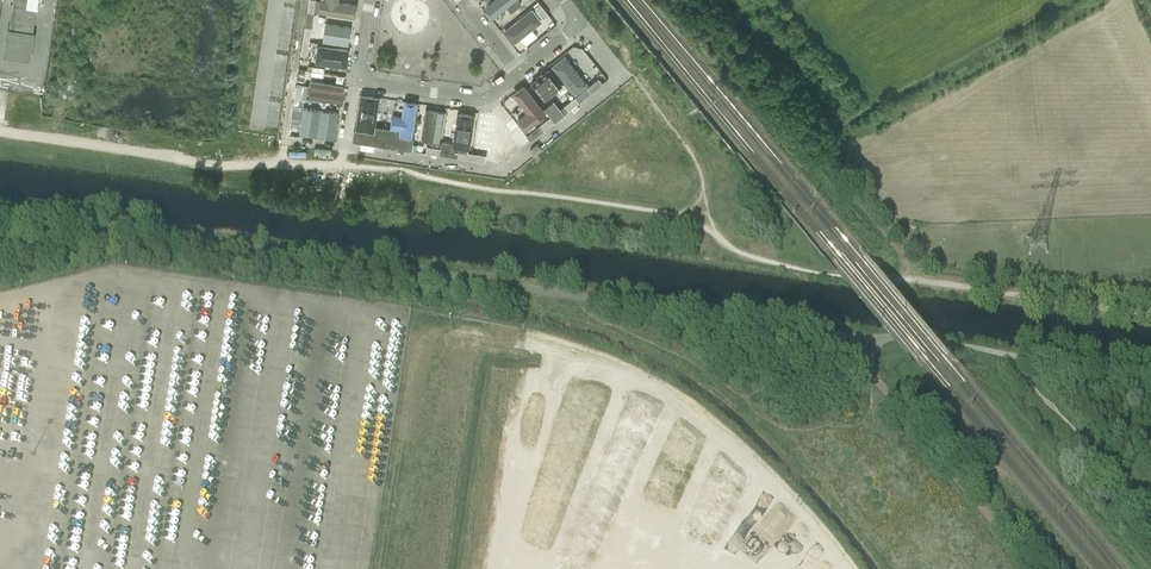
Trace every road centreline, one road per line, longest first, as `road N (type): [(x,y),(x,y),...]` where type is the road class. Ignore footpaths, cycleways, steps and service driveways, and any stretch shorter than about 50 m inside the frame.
road 1 (track): [(918,282),(754,258),(679,213),(343,164),(224,169),(0,133)]
road 2 (track): [(1150,315),(918,282)]
road 3 (track): [(620,80),(631,74),(694,159),(703,193),(695,219)]
road 4 (residential): [(356,80),(481,102),(520,72)]

